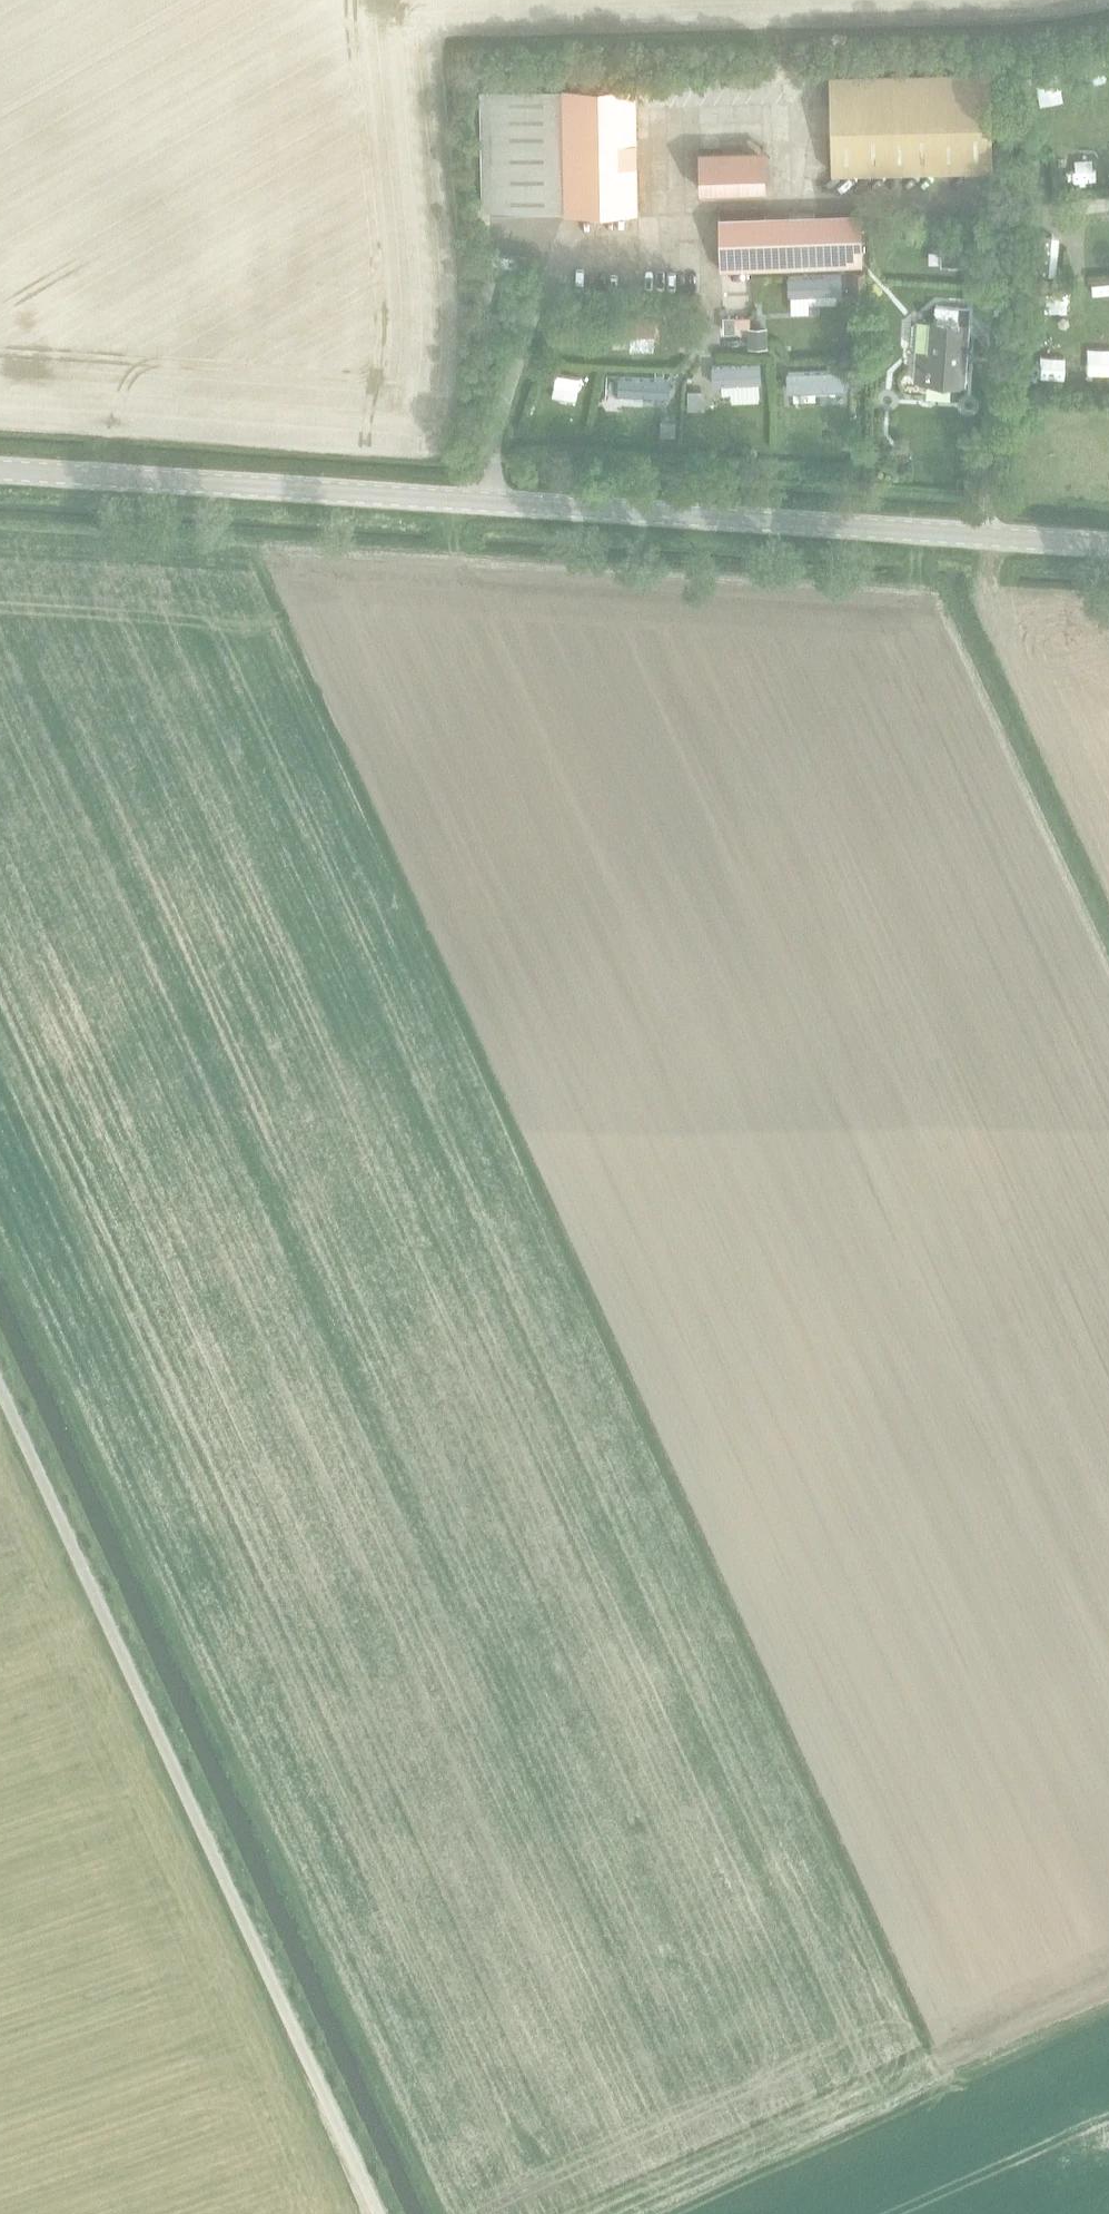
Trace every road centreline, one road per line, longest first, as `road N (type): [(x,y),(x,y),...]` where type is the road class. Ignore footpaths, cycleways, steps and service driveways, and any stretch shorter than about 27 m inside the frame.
road 1 (tertiary): [(0,470),(1108,547)]
road 2 (unclassified): [(383,2213),(0,1380)]

